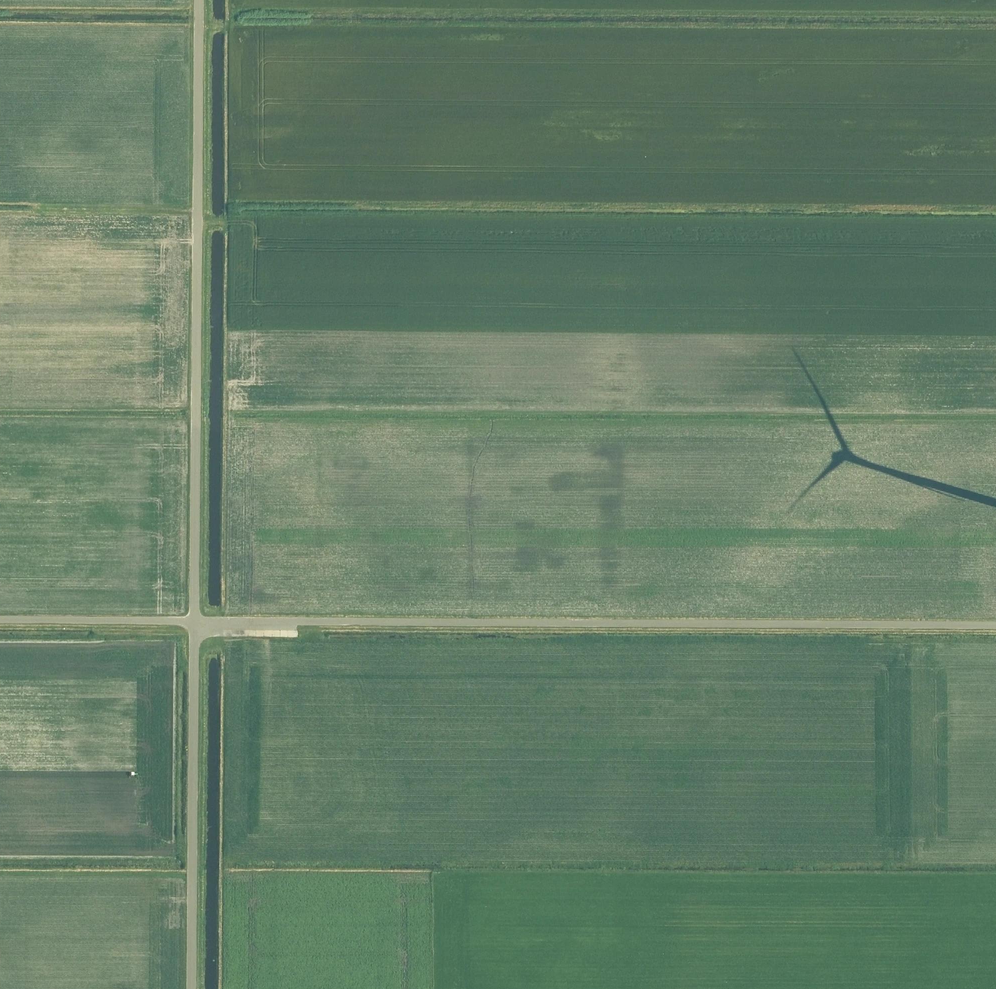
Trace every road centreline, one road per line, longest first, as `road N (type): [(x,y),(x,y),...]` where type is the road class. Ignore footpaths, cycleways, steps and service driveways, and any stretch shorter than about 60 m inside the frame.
road 1 (unclassified): [(191,988),(199,0)]

